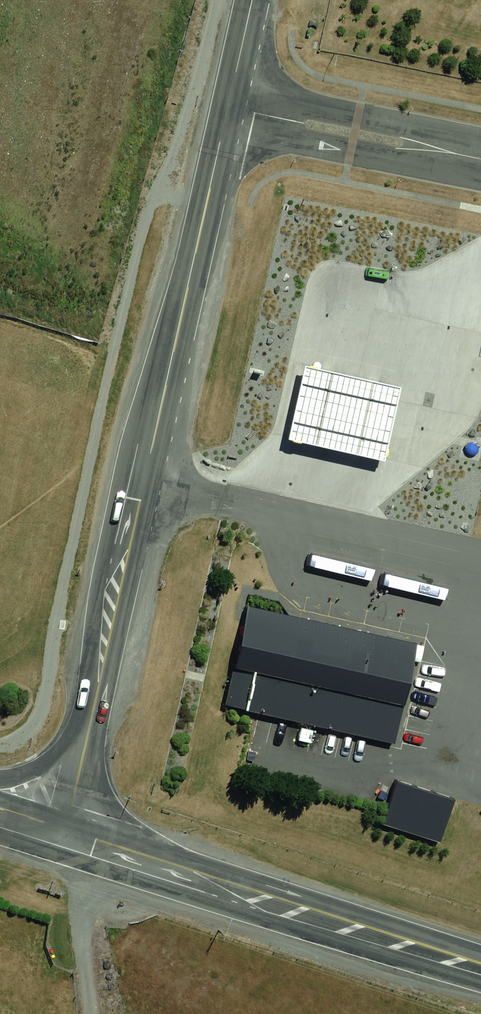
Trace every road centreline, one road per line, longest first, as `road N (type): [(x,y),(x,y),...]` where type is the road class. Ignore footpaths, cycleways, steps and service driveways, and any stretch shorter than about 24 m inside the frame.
road 1 (secondary): [(98,690),(228,108)]
road 2 (trunk): [(480,964),(65,829)]
road 3 (residential): [(228,108),(480,159)]
road 4 (track): [(95,839),(84,906),(94,1013)]
road 5 (secondary): [(65,829),(98,690)]
road 6 (trunk): [(0,778),(50,760),(98,690)]

